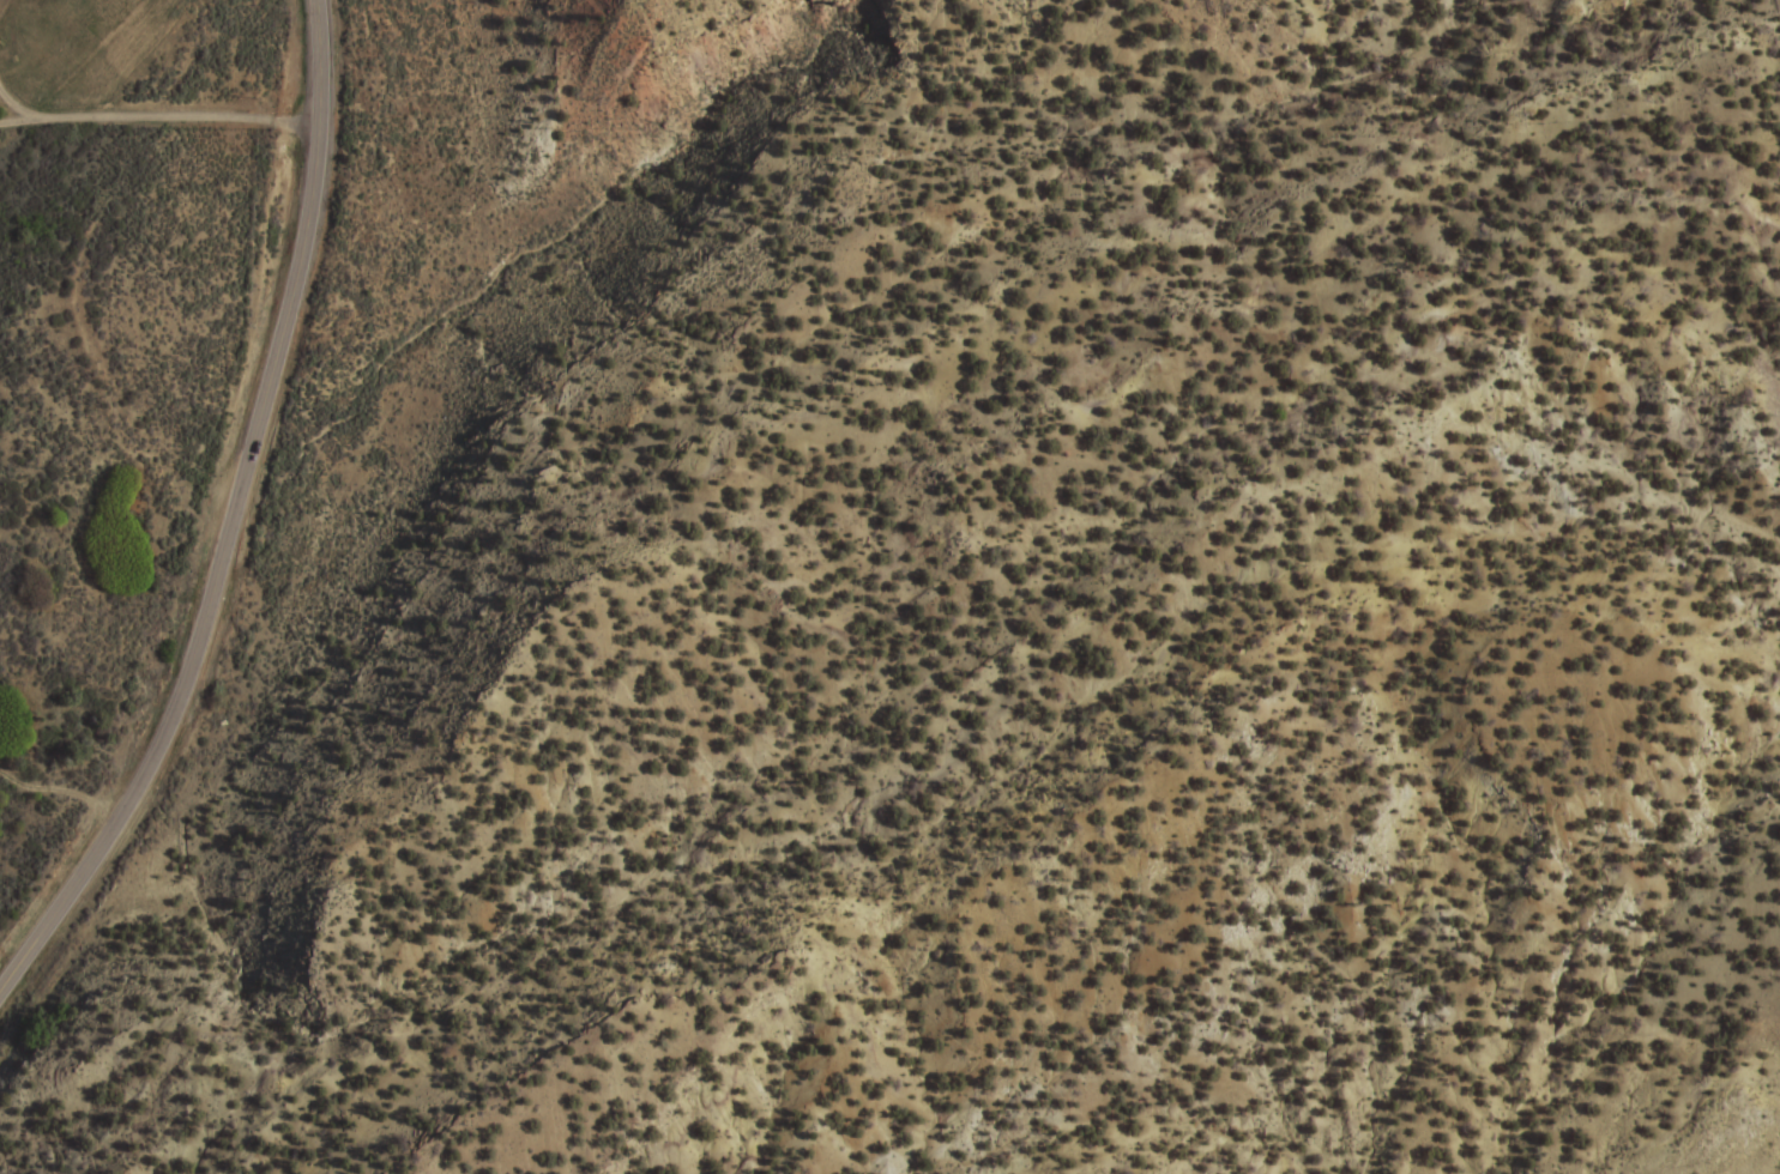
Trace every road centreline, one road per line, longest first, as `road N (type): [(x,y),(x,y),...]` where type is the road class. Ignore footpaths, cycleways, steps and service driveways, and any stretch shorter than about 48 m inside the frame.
road 1 (primary): [(0,990),(119,827),(191,684),(252,461),(318,155),(314,0)]
road 2 (residential): [(587,0),(536,201),(463,270),(416,283),(318,155)]

